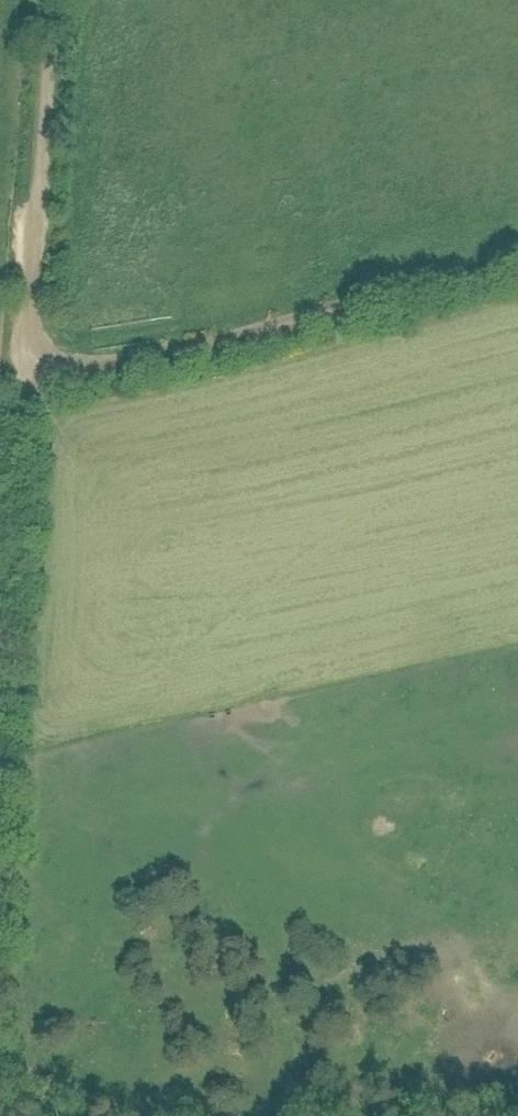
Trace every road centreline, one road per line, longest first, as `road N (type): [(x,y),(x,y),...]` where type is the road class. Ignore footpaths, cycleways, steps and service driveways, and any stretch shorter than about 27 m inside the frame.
road 1 (track): [(24,365),(55,371),(171,353),(517,262)]
road 2 (track): [(53,0),(24,365)]
road 3 (track): [(24,365),(0,727)]

